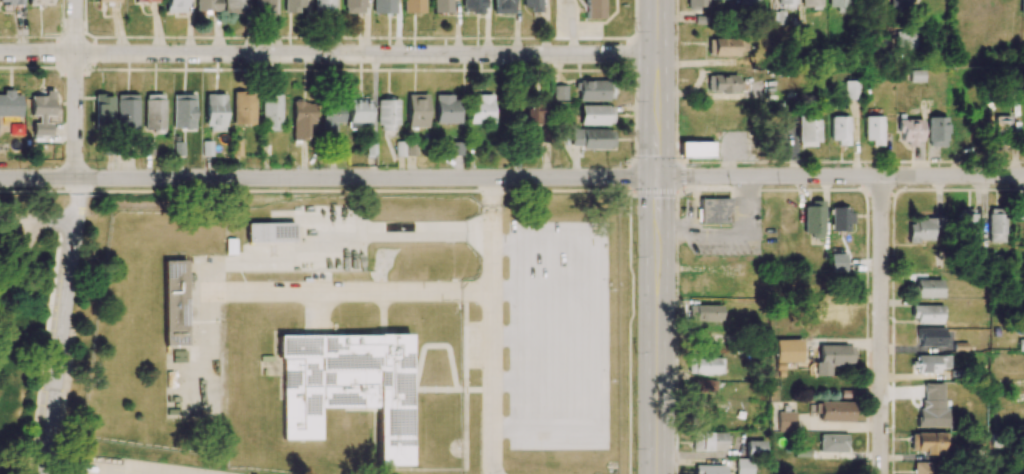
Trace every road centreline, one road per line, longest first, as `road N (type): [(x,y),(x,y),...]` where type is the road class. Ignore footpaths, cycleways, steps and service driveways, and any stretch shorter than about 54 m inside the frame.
road 1 (residential): [(657,55),(0,53)]
road 2 (residential): [(0,178),(656,177)]
road 3 (residential): [(656,177),(1023,176)]
road 4 (residential): [(38,473),(76,178)]
road 5 (residential): [(880,473),(880,176)]
road 6 (primary): [(656,473),(656,177)]
road 7 (residential): [(76,178),(75,0)]
road 8 (primary): [(656,177),(657,0)]

